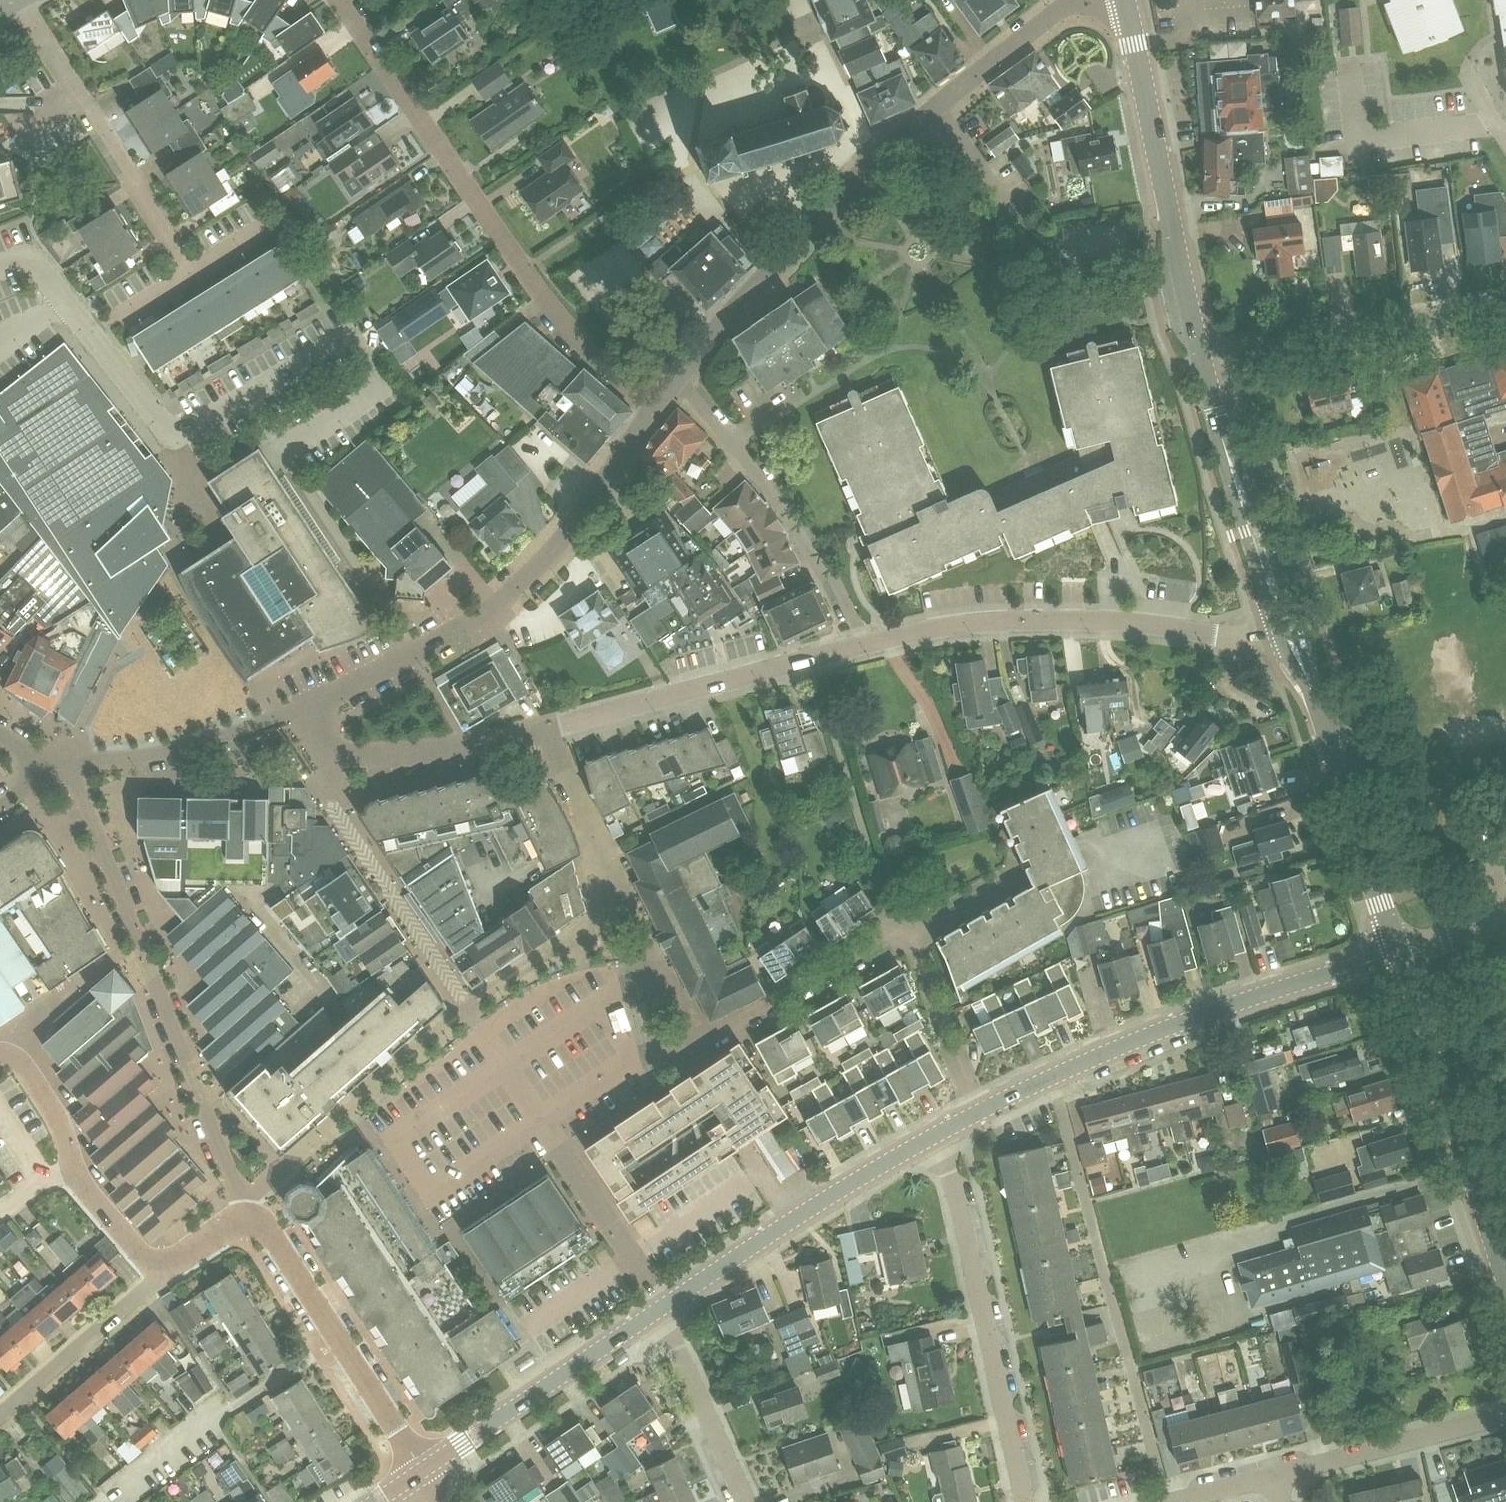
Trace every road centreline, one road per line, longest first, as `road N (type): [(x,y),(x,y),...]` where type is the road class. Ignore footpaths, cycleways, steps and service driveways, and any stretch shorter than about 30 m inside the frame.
road 1 (residential): [(676,379),(905,131),(1078,0)]
road 2 (residential): [(649,412),(555,312),(340,0)]
road 3 (residential): [(242,1202),(71,761)]
road 4 (tertiary): [(974,1113),(1165,1028),(1396,952)]
road 5 (residential): [(863,645),(1020,621),(1113,622),(1235,639),(1277,630)]
road 6 (residential): [(1025,1501),(958,1206),(934,1135)]
road 7 (secondary): [(1203,358),(1124,0)]
road 8 (secondary): [(1505,1285),(1396,952)]
road 9 (residential): [(676,379),(829,570),(863,645)]
road 10 (residential): [(192,273),(19,0)]
road 11 (residential): [(172,432),(183,492),(174,577),(243,680),(262,690),(278,716)]
road 12 (residential): [(0,1415),(162,1264),(248,1219)]
road 13 (tertiary): [(665,1305),(934,1135)]
road 14 (residential): [(560,724),(863,645)]
road 15 (residential): [(421,1472),(271,1234),(248,1219)]
road 16 (residential): [(1203,358),(1505,305)]
road 17 (residential): [(466,1004),(242,1202)]
road 18 (residential): [(330,752),(330,801),(466,1004)]
road 19 (tertiary): [(421,1472),(655,1311)]
road 20 (secondary): [(1396,952),(1316,702)]
road 21 (residential): [(501,599),(571,528),(649,412)]
road 22 (residential): [(1274,1475),(1505,1415)]
road 23 (residential): [(696,1042),(911,939)]
road 24 (residential): [(318,714),(337,692),(501,599)]
road 25 (residential): [(71,761),(178,750),(278,716)]
road 26 (residential): [(330,752),(416,753),(540,729)]
road 27 (residential): [(746,1501),(655,1311)]
road 28 (secondary): [(1297,624),(1257,504),(1222,431)]
road 29 (secondary): [(1222,431),(1277,630)]
road 30 (residential): [(623,902),(540,729)]
road 31 (residential): [(623,902),(466,1004)]
road 32 (residential): [(974,1113),(911,939)]
road 33 (residential): [(563,1152),(665,1305)]
road 34 (residential): [(696,1042),(623,902)]
road 35 (residential): [(93,335),(33,264),(0,266)]
road 36 (residential): [(172,432),(93,335)]

